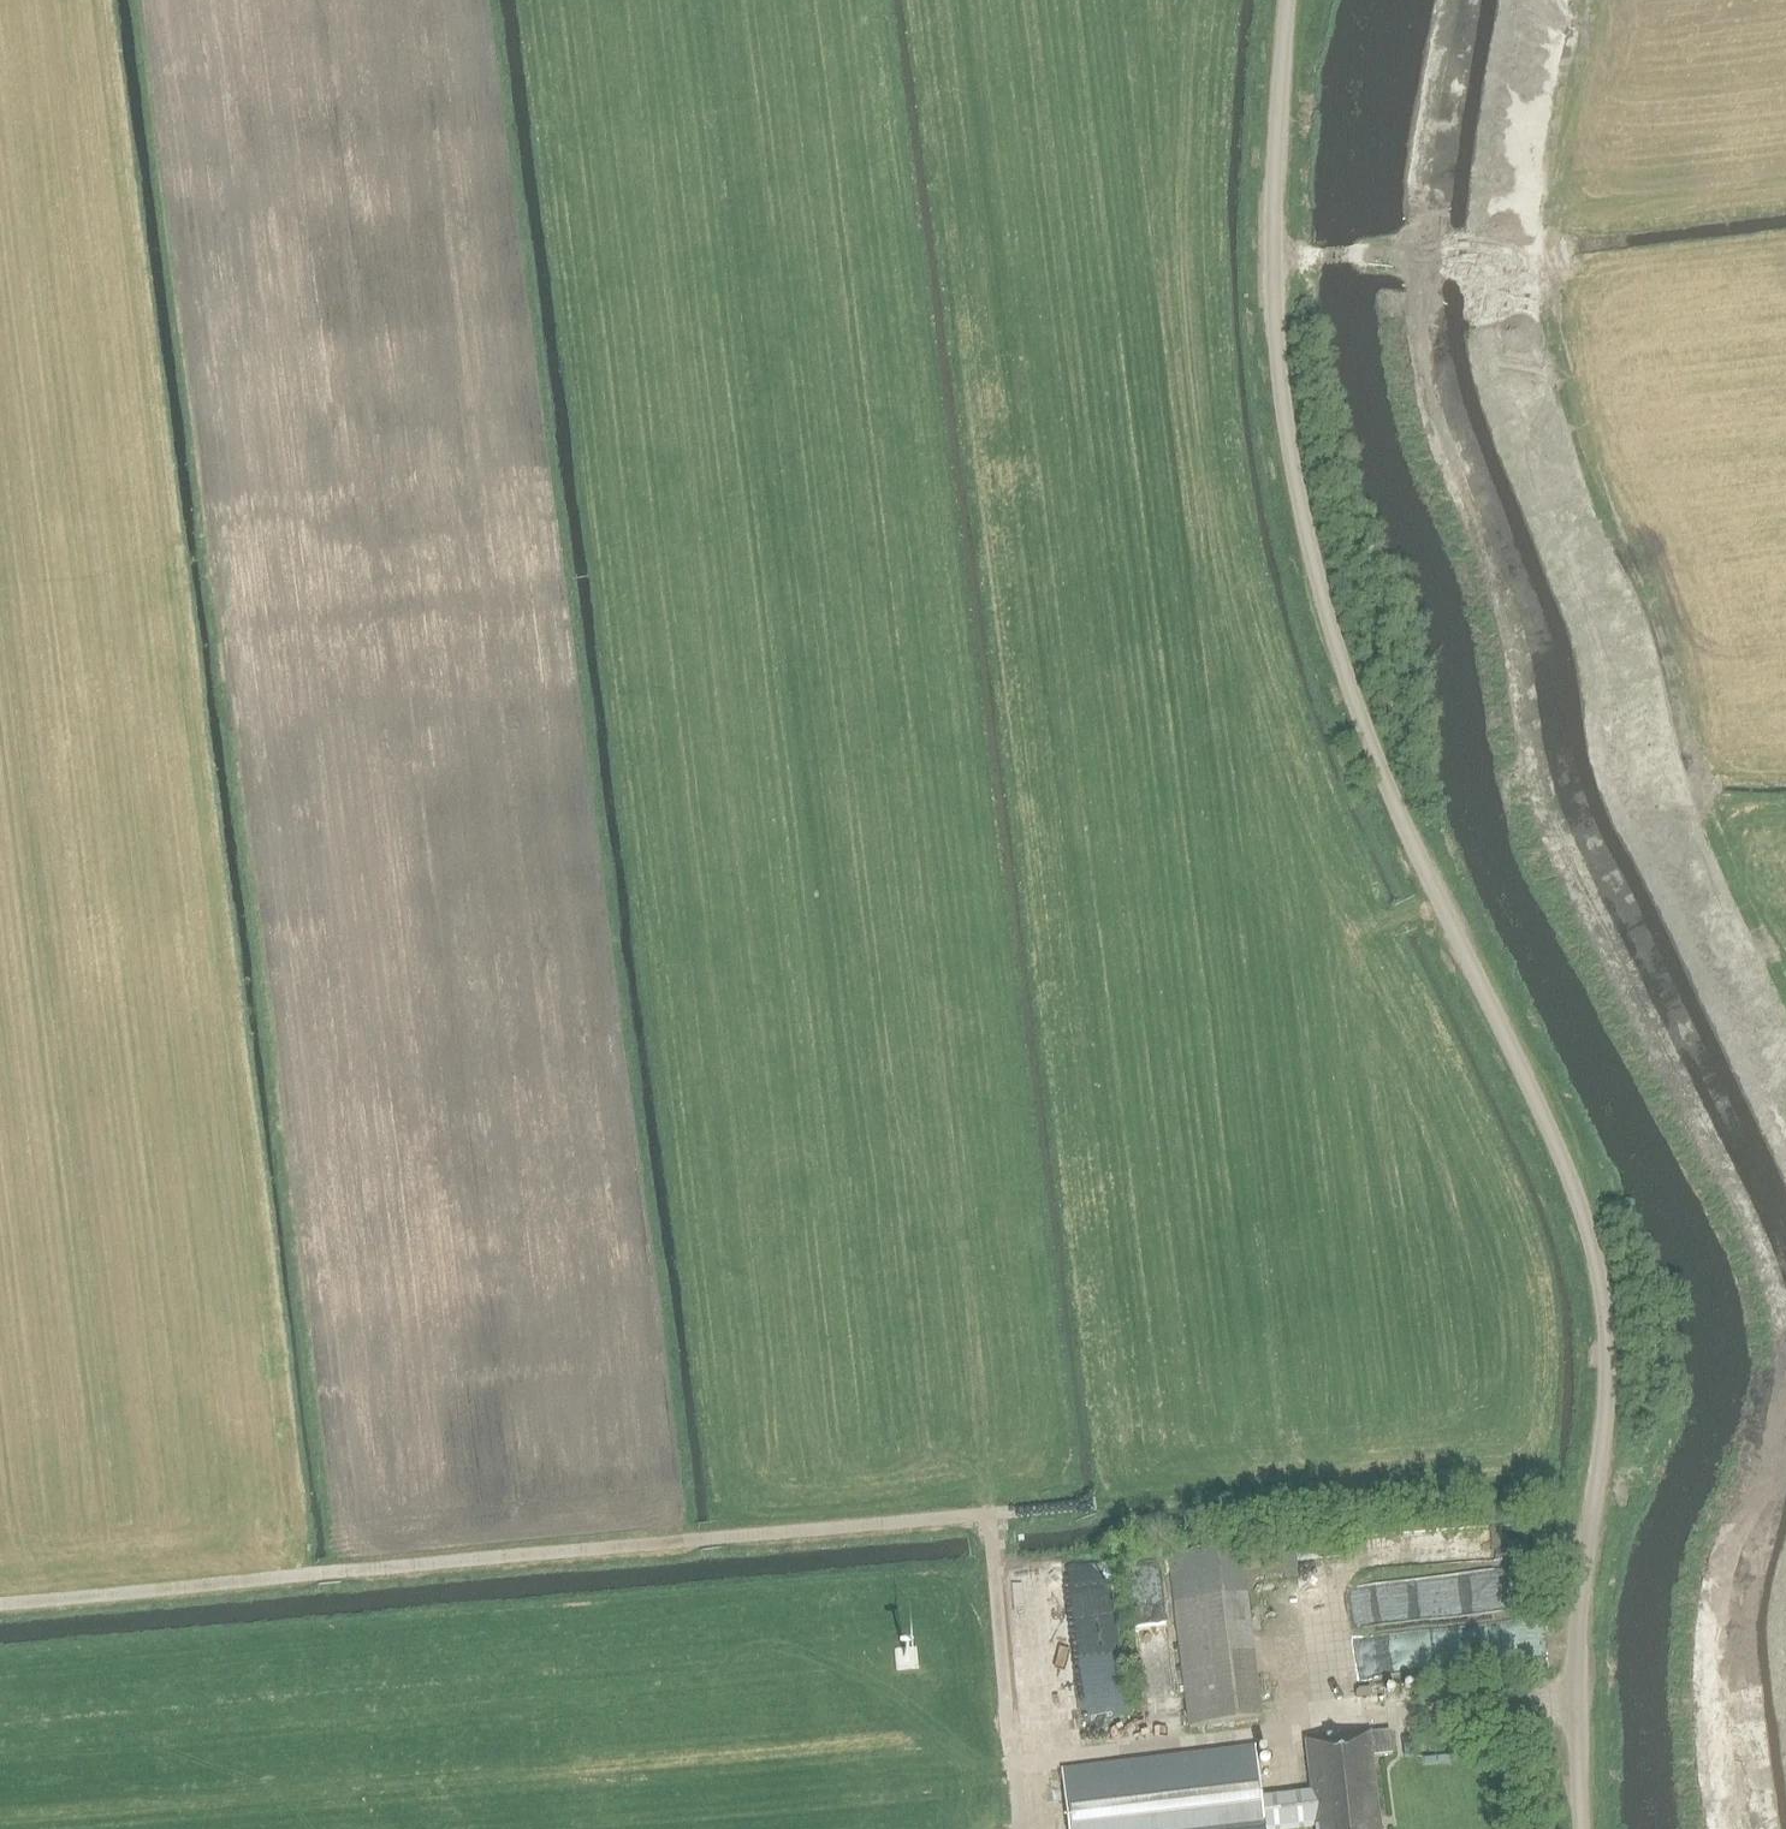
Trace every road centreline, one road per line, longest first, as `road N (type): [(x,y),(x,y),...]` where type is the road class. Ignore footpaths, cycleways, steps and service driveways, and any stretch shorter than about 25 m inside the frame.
road 1 (unclassified): [(1582,1828),(1578,1622),(1605,1403),(1600,1284),(1568,1173),(1406,831),(1324,602),(1275,321),(1274,151),(1286,0)]

